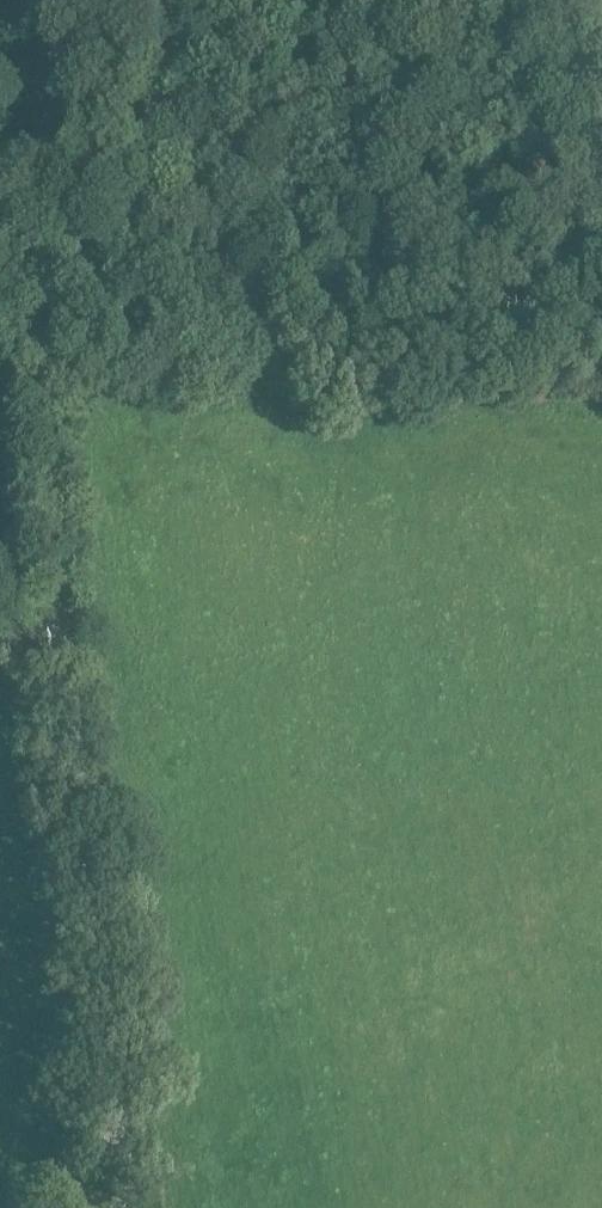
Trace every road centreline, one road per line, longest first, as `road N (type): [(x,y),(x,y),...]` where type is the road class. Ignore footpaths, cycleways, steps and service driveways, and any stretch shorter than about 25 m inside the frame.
road 1 (tertiary): [(127,1207),(69,712),(38,353),(50,281),(84,182),(103,59),(102,0)]

